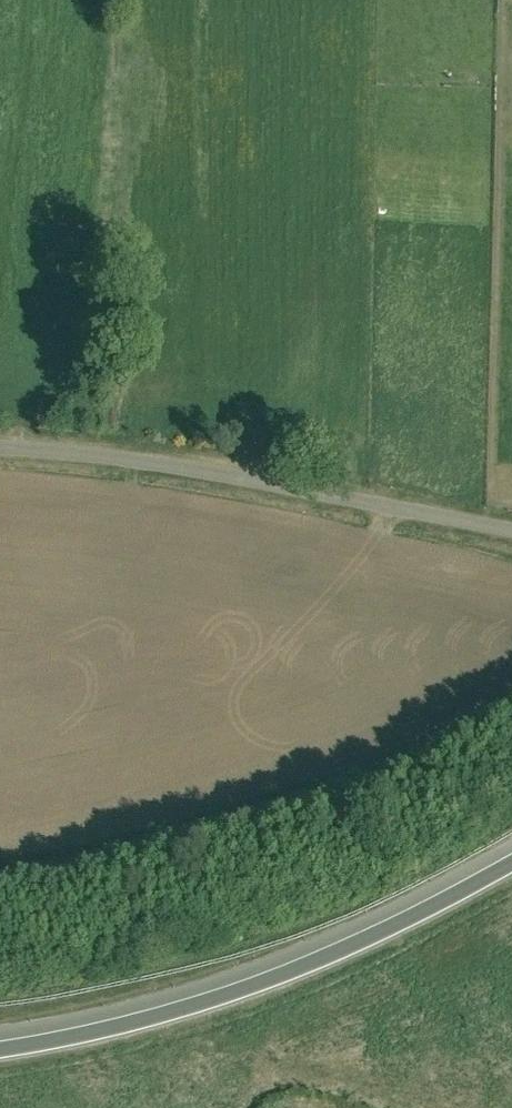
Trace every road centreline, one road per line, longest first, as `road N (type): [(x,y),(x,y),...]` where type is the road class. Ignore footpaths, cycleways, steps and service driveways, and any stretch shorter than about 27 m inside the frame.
road 1 (motorway): [(511,861),(390,928),(263,982),(126,1025),(0,1050)]
road 2 (unclassified): [(511,528),(80,440),(0,440)]

